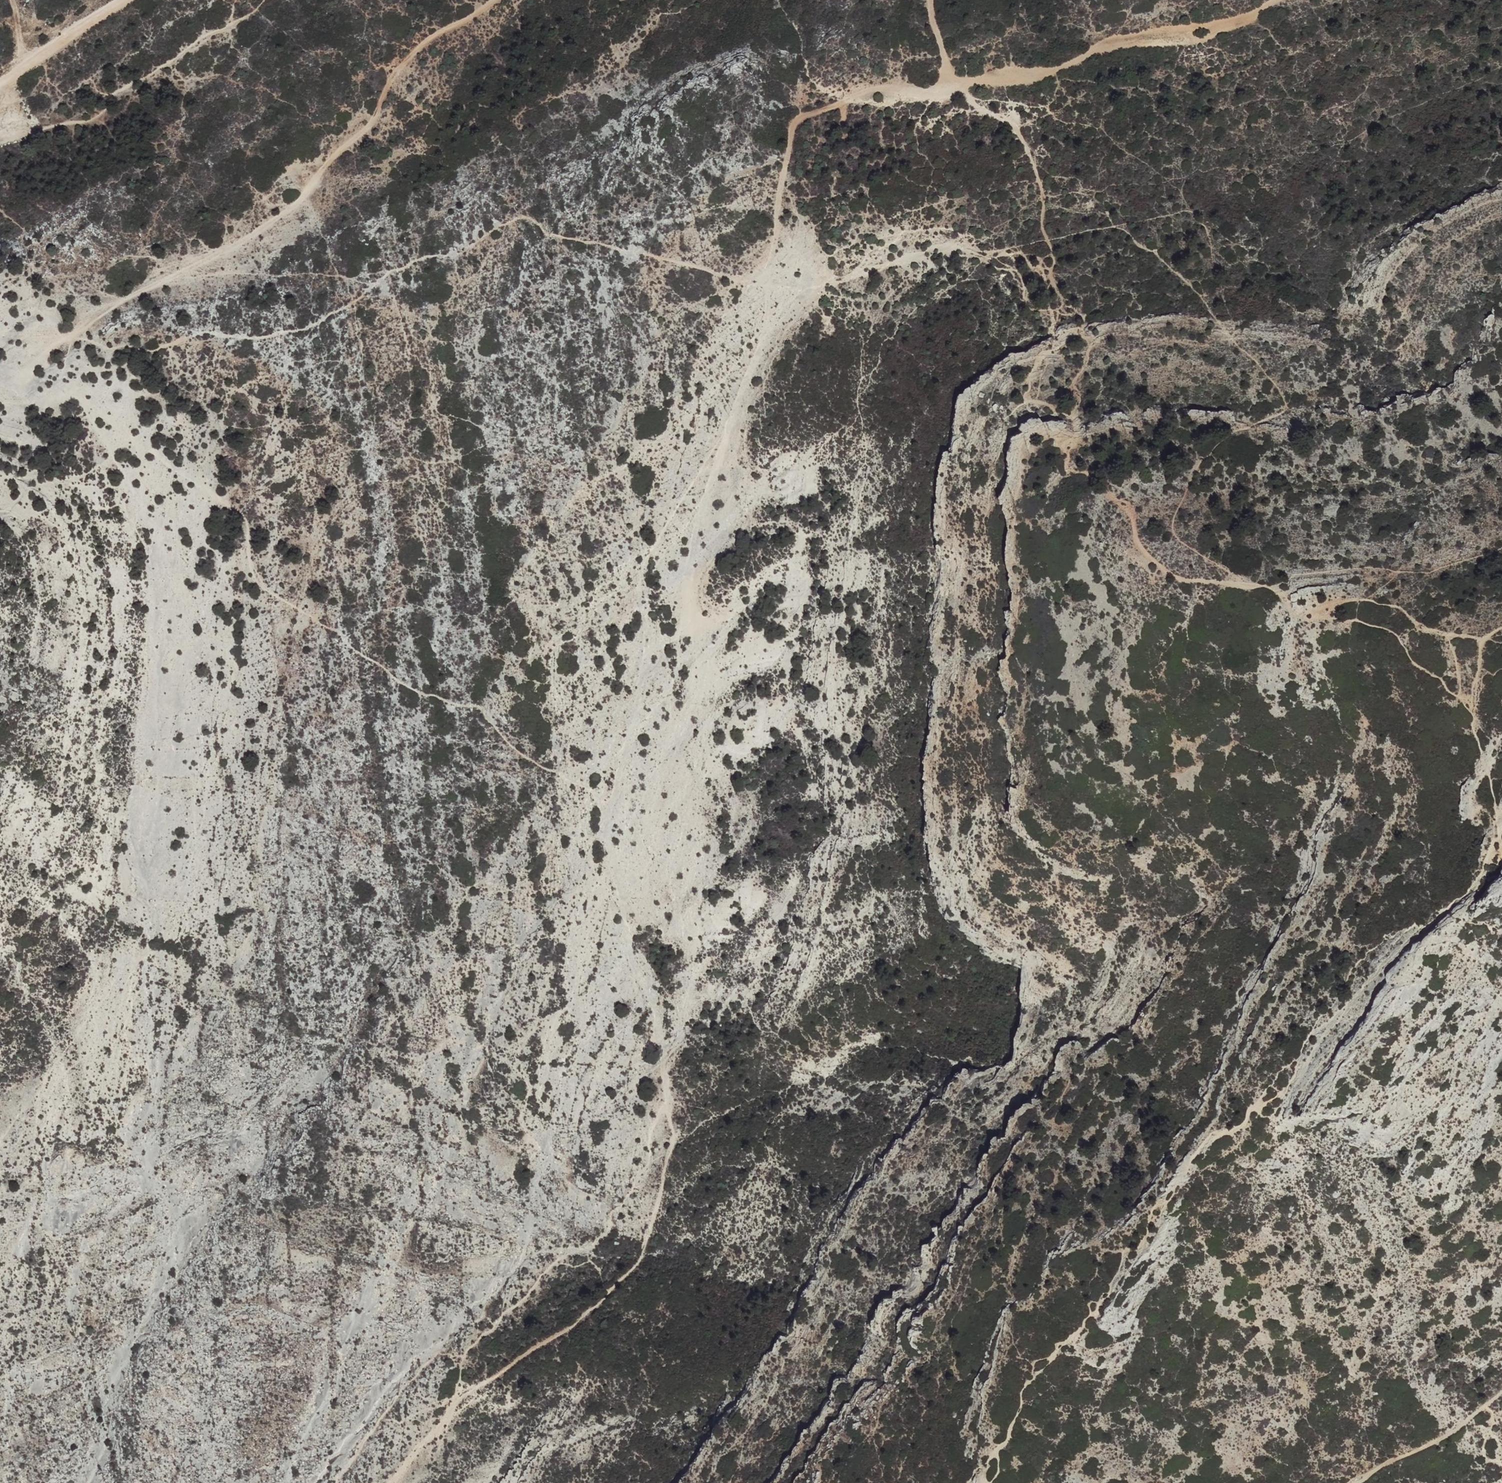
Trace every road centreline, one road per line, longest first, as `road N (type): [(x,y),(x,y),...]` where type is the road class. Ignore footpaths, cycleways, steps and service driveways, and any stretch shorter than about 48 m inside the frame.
road 1 (track): [(930,0),(951,75),(926,90),(864,88),(796,122),(764,280)]
road 2 (track): [(0,82),(134,0)]

